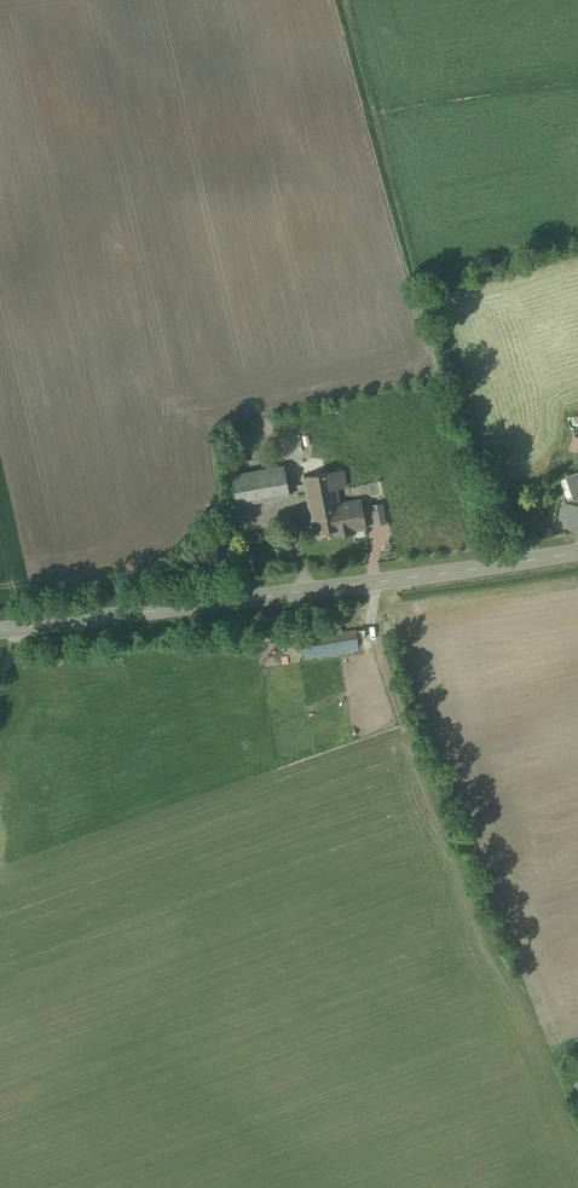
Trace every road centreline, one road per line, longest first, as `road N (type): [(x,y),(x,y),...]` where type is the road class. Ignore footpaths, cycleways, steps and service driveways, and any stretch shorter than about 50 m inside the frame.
road 1 (tertiary): [(577,552),(0,631)]

